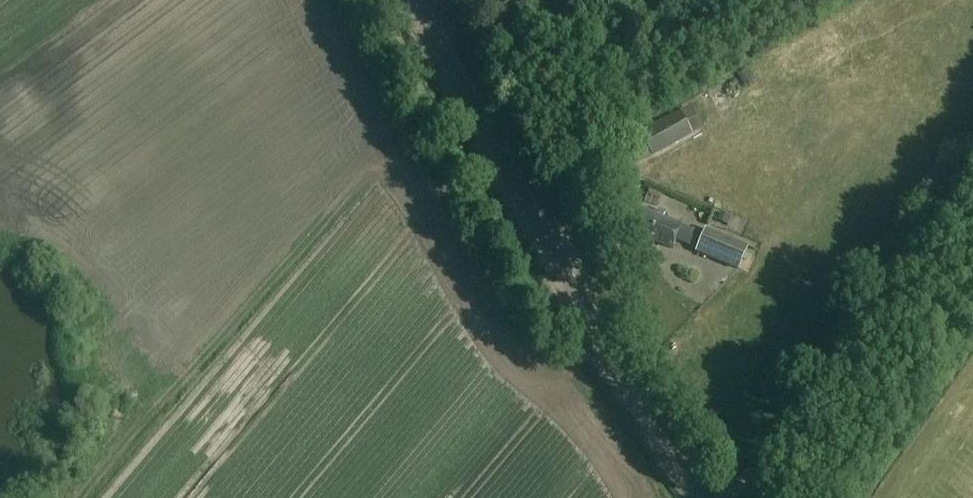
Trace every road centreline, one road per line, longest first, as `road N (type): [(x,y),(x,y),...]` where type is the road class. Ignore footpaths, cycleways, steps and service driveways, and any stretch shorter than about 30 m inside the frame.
road 1 (tertiary): [(707,497),(631,389),(412,0)]
road 2 (track): [(972,169),(813,396),(727,497)]
road 3 (track): [(385,133),(430,189),(498,153)]

